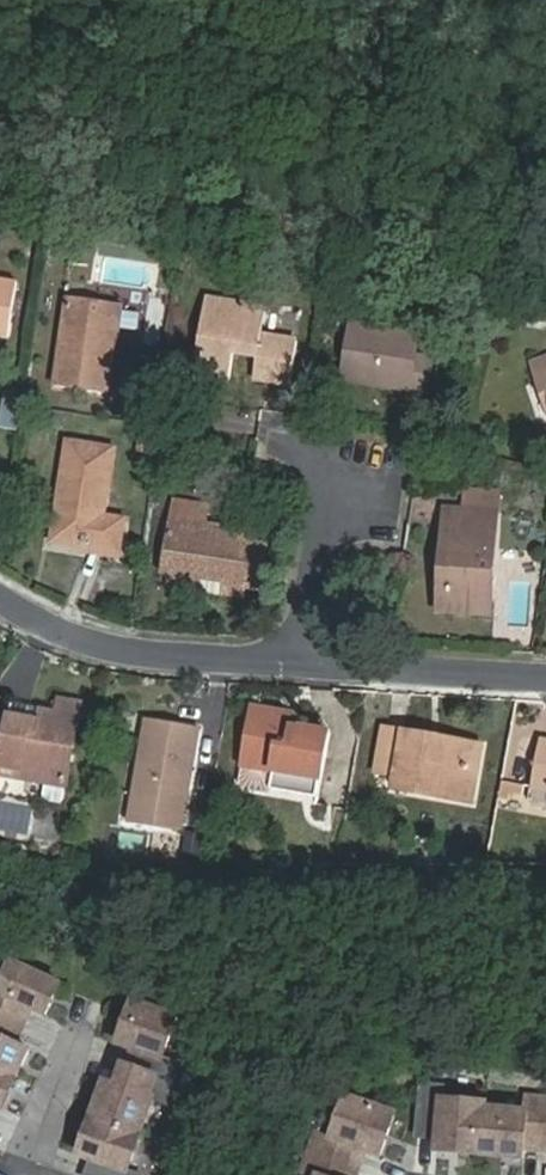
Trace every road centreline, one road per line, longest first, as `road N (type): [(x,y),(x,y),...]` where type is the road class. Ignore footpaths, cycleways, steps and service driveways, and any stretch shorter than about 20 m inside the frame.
road 1 (residential): [(545,661),(118,649),(0,584)]

